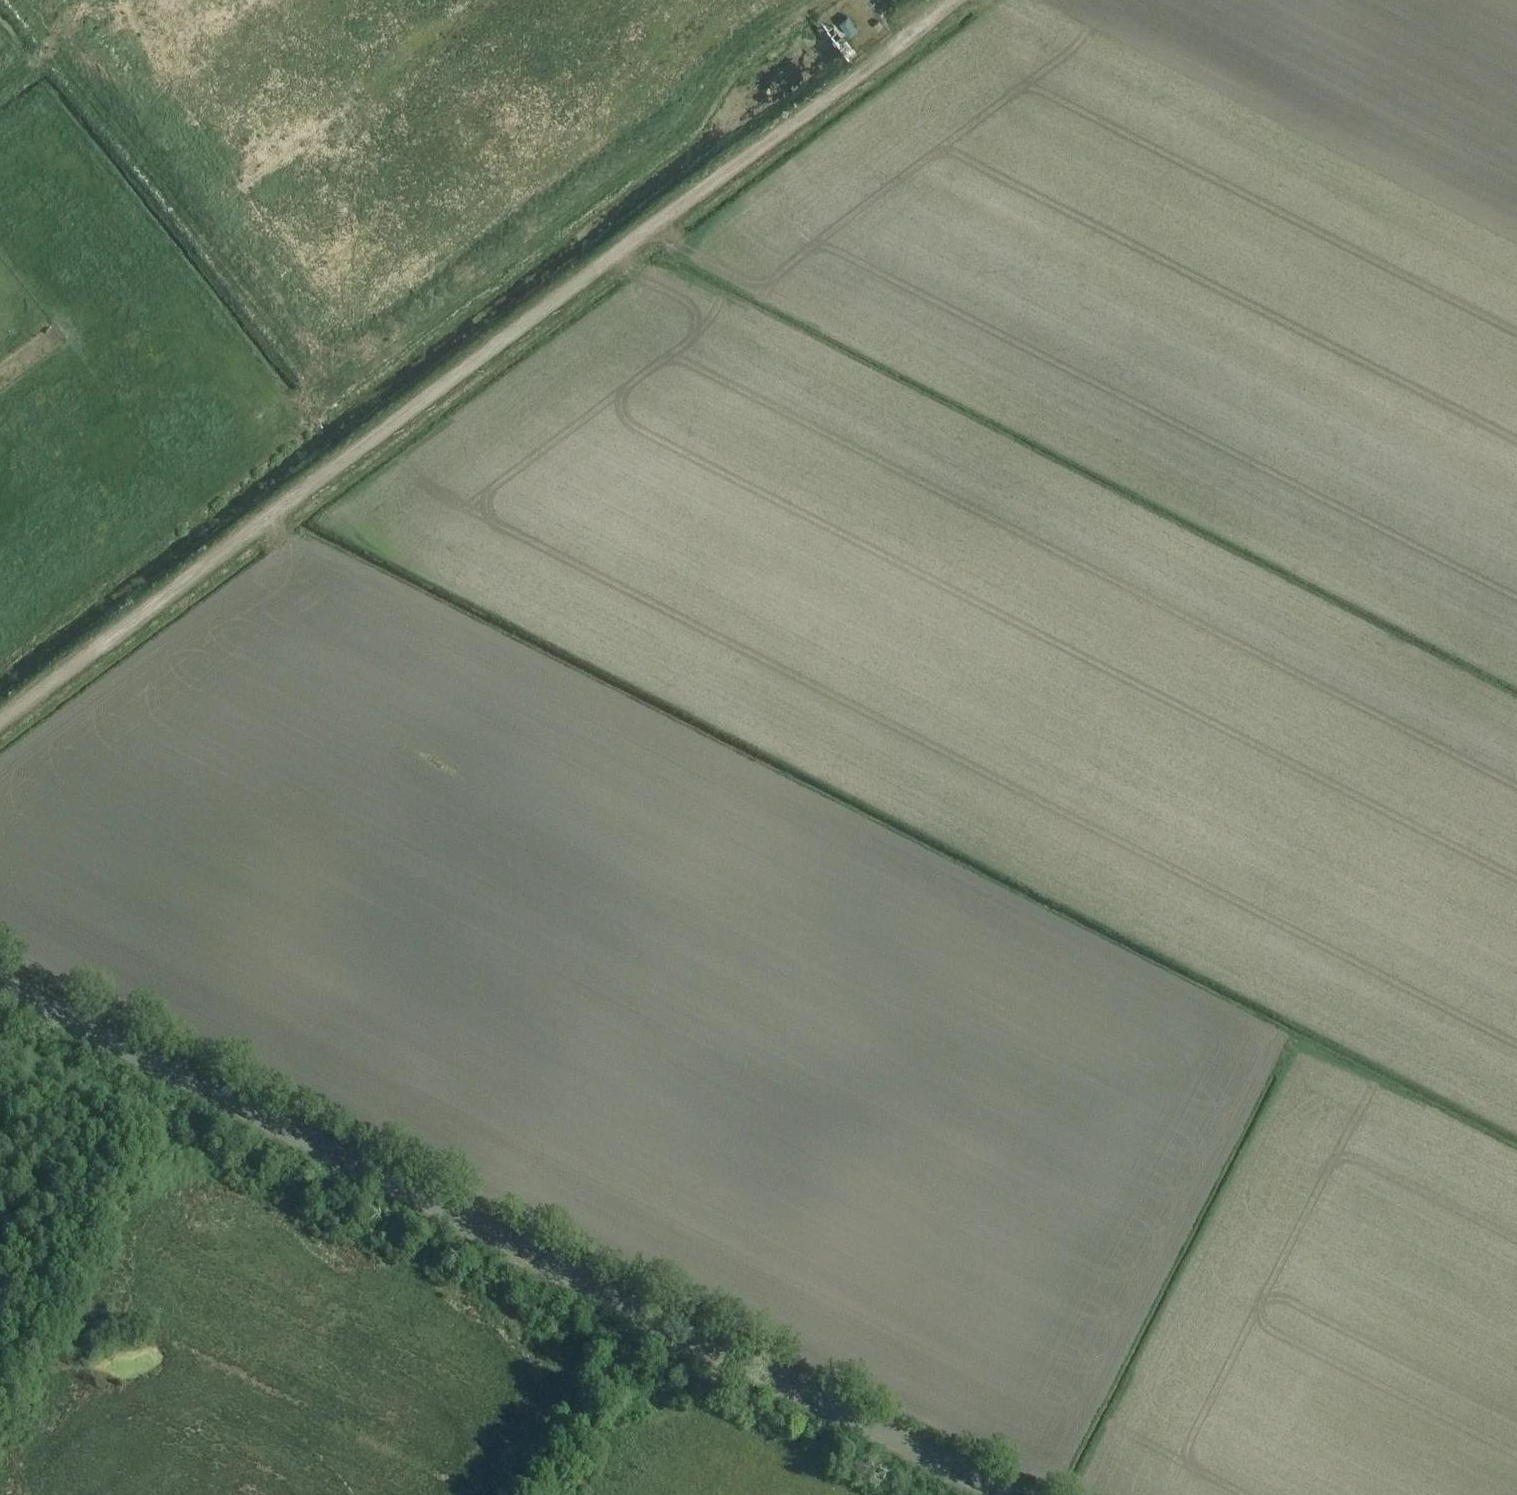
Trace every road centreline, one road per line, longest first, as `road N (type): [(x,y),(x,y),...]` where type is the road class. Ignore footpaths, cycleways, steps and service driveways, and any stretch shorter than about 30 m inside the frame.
road 1 (track): [(0,721),(953,0)]
road 2 (tertiary): [(1003,1494),(0,985)]

